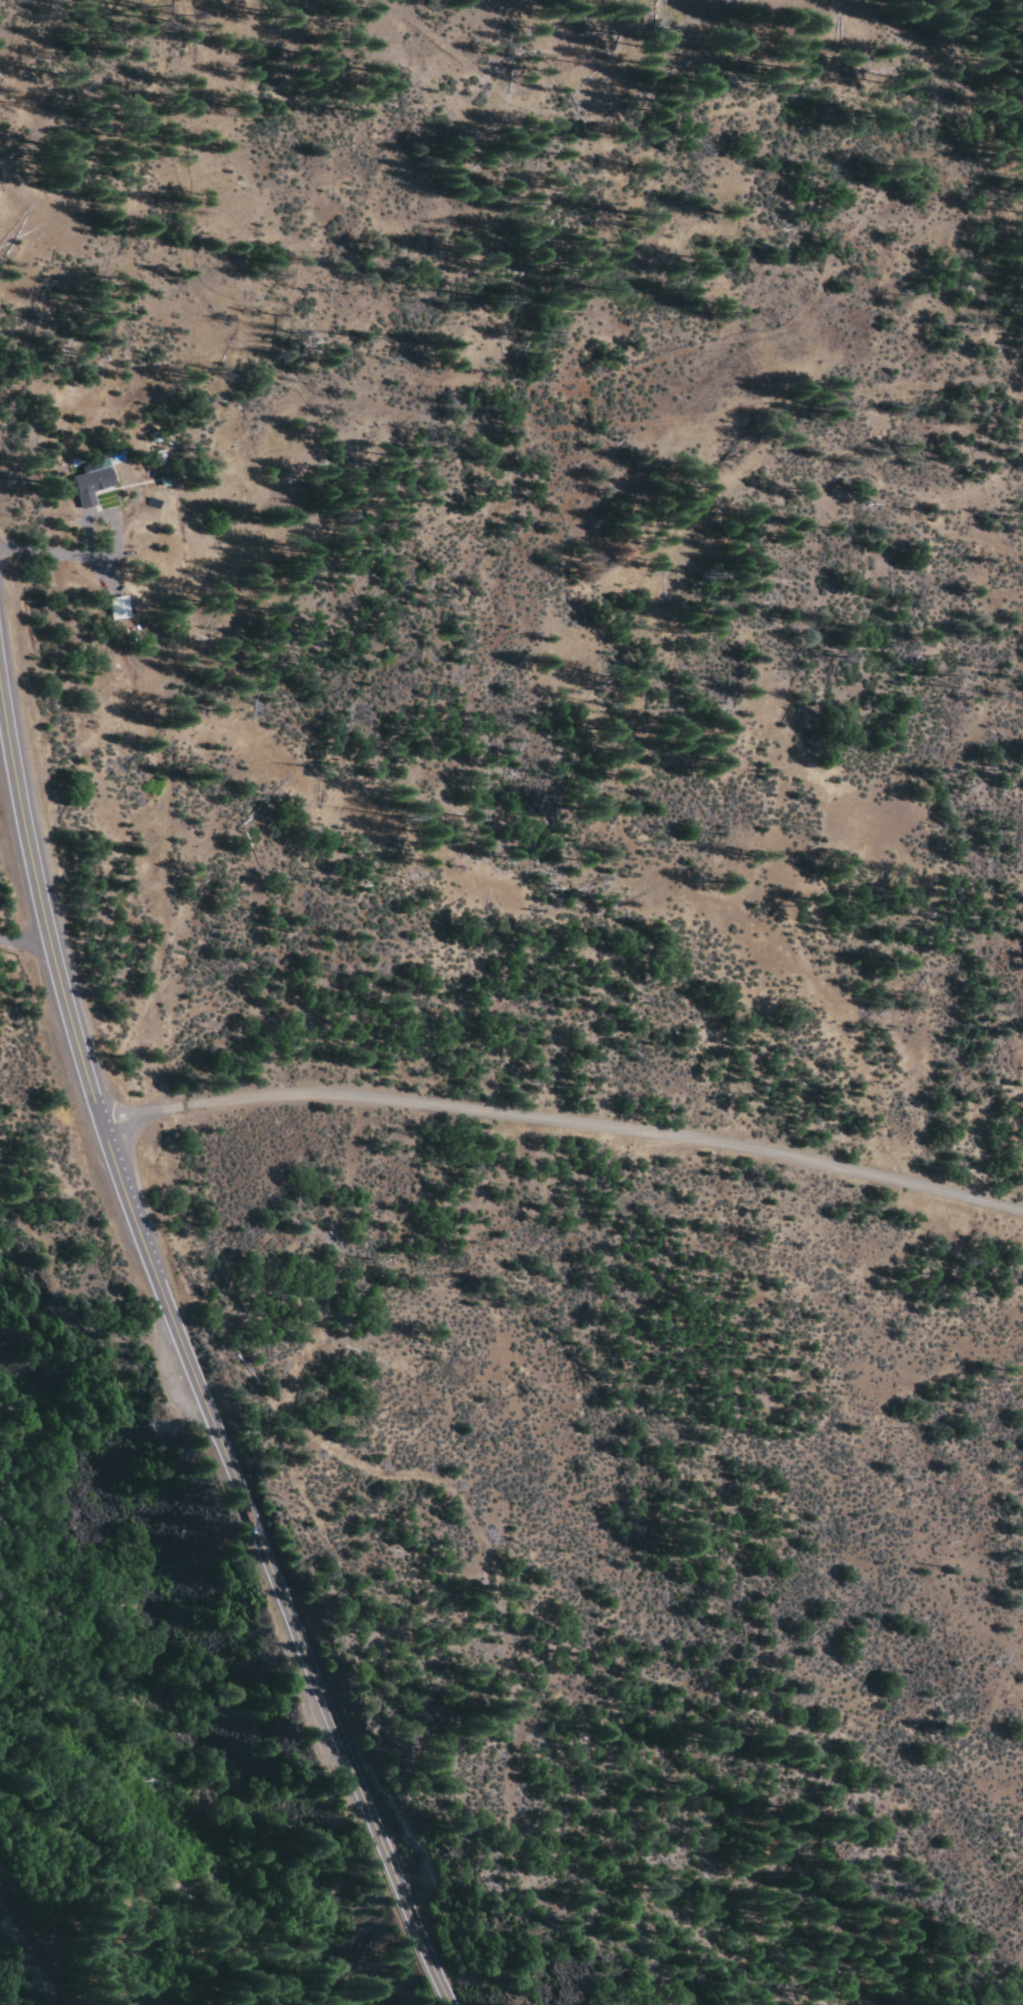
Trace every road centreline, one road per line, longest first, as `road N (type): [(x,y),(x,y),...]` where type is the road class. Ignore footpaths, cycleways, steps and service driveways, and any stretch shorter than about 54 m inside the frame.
road 1 (trunk): [(0,667),(50,946),(133,1209),(451,2004)]
road 2 (residential): [(1022,1209),(816,1162),(366,1097),(279,1097),(104,1119)]

